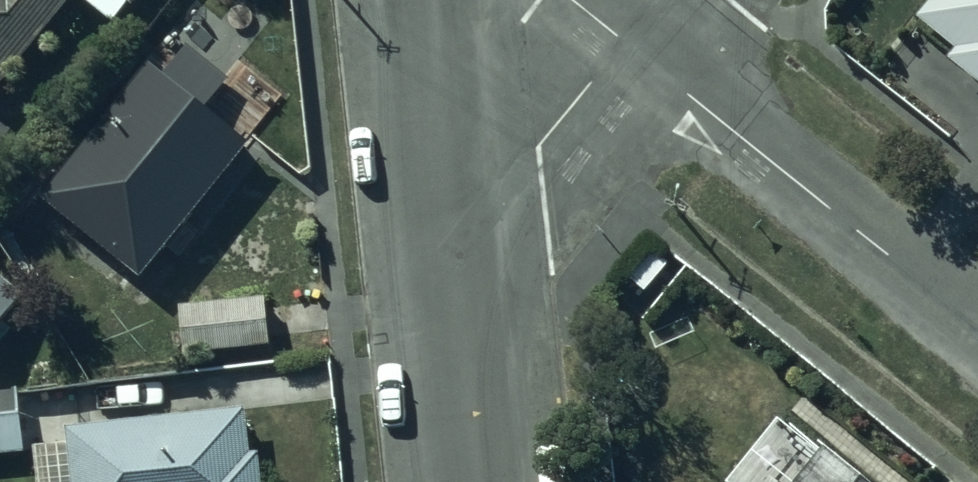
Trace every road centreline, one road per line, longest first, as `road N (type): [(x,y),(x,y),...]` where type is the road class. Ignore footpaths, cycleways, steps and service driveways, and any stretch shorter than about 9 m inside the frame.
road 1 (residential): [(626,44),(977,330)]
road 2 (residential): [(626,44),(537,149),(459,295)]
road 3 (residential): [(432,0),(459,295)]
road 4 (residential): [(459,295),(479,481)]

